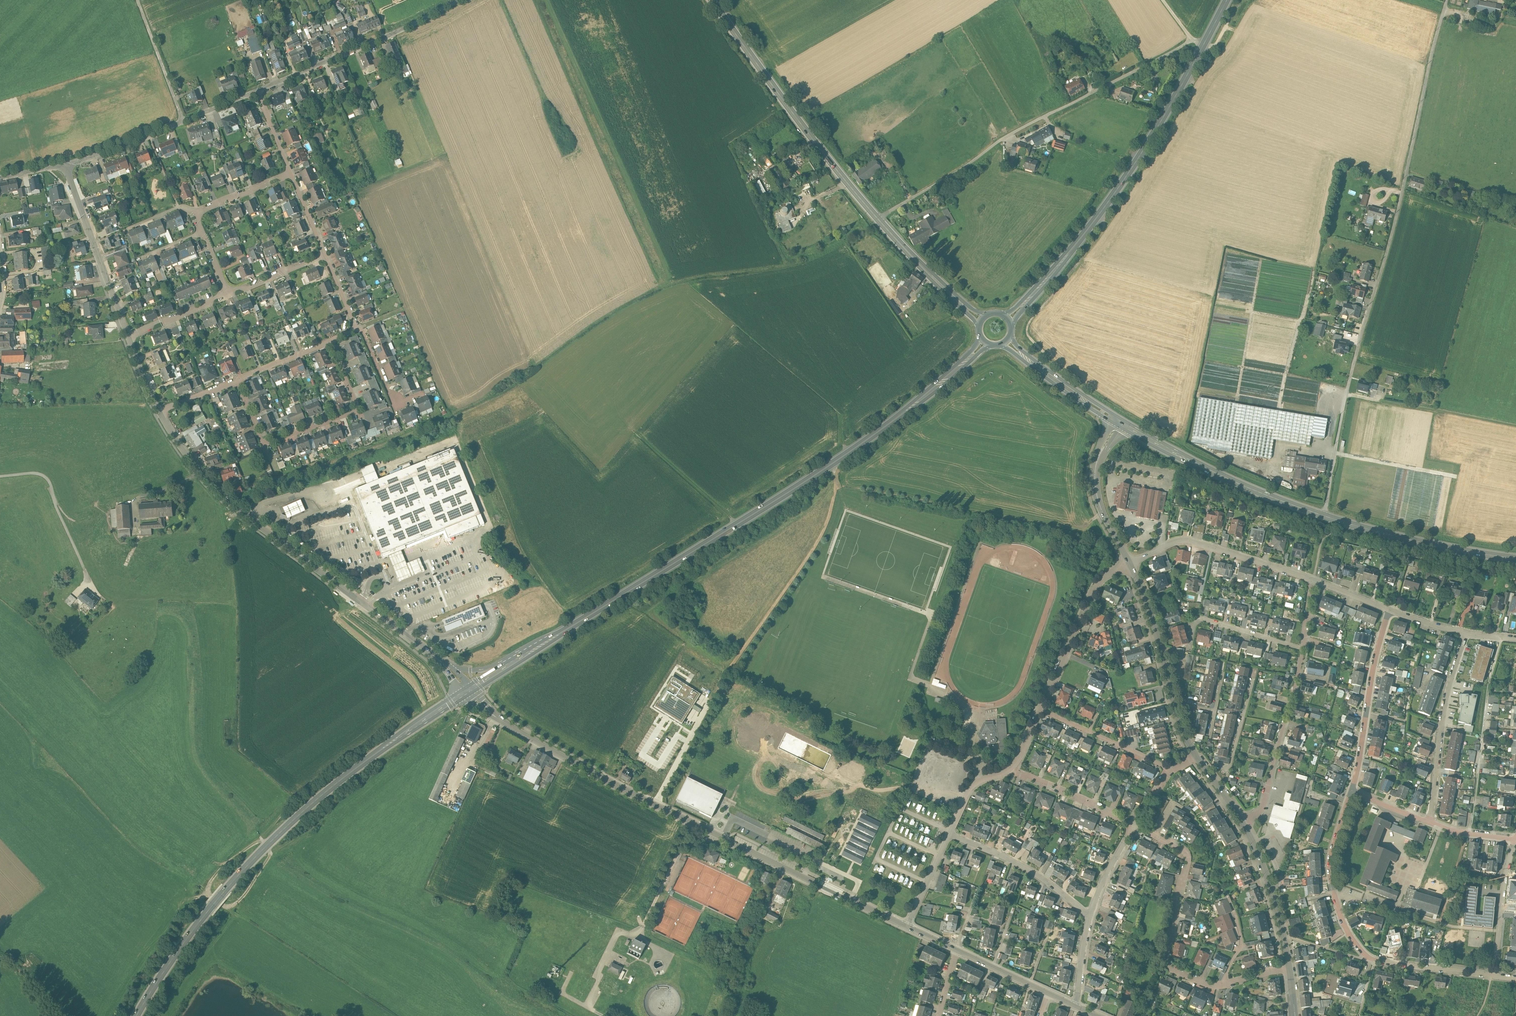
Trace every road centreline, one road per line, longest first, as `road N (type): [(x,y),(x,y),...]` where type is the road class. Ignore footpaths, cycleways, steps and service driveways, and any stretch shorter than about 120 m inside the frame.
road 1 (primary): [(985,342),(847,454),(518,659)]
road 2 (residential): [(1447,0),(1393,233),(1353,363),(1325,516)]
road 3 (primary): [(468,690),(351,772),(274,839),(188,937),(136,1015)]
road 4 (unclassified): [(444,664),(228,501),(159,411)]
road 5 (unclassified): [(1192,40),(1004,138),(878,219)]
road 6 (primary): [(1009,320),(1116,191),(1203,45)]
road 7 (residential): [(1495,976),(1374,963),(1349,932),(1329,884),(1329,853),(1351,791)]
road 8 (track): [(316,823),(271,853),(235,906),(210,894),(222,866),(265,835),(295,797)]
road 9 (secondary): [(878,219),(713,0)]
road 10 (residential): [(237,380),(264,443),(358,409),(330,341)]
road 11 (secondary): [(1117,422),(1235,483),(1325,516)]
road 12 (residential): [(1137,826),(1189,856),(1168,960),(1222,984)]
road 13 (residential): [(502,721),(696,824)]
road 14 (unclassified): [(259,90),(459,0)]
road 15 (secondary): [(1325,516),(1515,560)]
road 16 (residential): [(1129,563),(1185,541),(1313,579)]
road 17 (residential): [(1467,633),(1446,700),(1430,821)]
road 18 (residential): [(1303,649),(1263,806),(1243,822)]
road 19 (residential): [(1351,791),(1390,610)]
road 20 (unclassified): [(128,337),(67,164)]
road 21 (track): [(1100,213),(1103,228),(1028,324),(1030,339),(1051,359)]
road 22 (residential): [(1040,709),(1099,583),(1129,563)]
road 23 (residential): [(696,824),(851,899)]
road 24 (residential): [(1090,917),(1042,876),(948,833)]
road 25 (residential): [(1129,563),(1095,481),(1117,422)]
road 26 (residential): [(1176,703),(1129,563)]
road 27 (secondary): [(981,321),(878,219)]
road 28 (unclassified): [(0,477),(45,478),(84,570)]
road 29 (residential): [(1011,768),(1137,826)]
road 30 (secondary): [(1006,341),(1117,422)]
road 31 (track): [(4,497),(42,484),(76,521),(113,504)]
road 32 (residential): [(1513,839),(1495,968)]
road 33 (unclassified): [(184,121),(138,0)]
road 34 (unclassified): [(67,164),(184,121)]
road 35 (residential): [(1283,936),(1243,822)]

